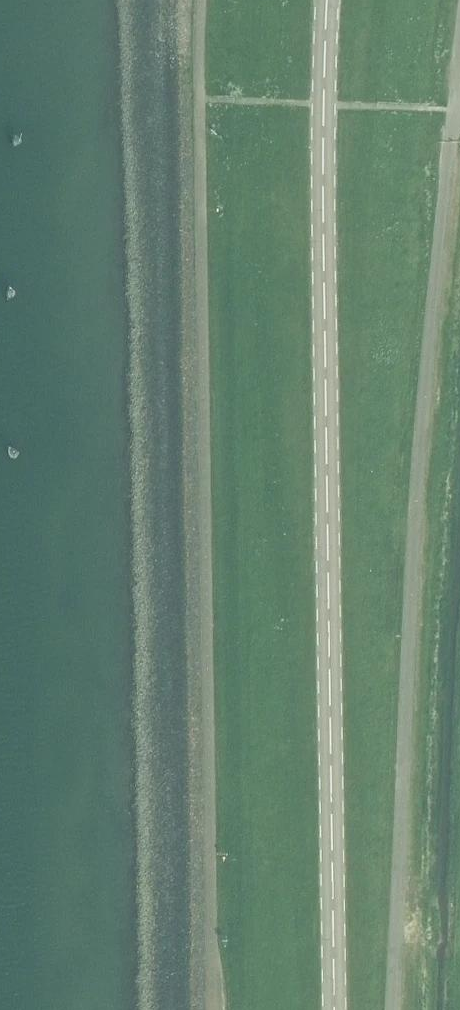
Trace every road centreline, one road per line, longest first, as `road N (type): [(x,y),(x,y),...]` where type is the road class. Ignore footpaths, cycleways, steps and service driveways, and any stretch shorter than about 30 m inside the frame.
road 1 (tertiary): [(336,1009),(323,104),(330,0)]
road 2 (unclassified): [(400,1009),(420,436),(455,108)]

